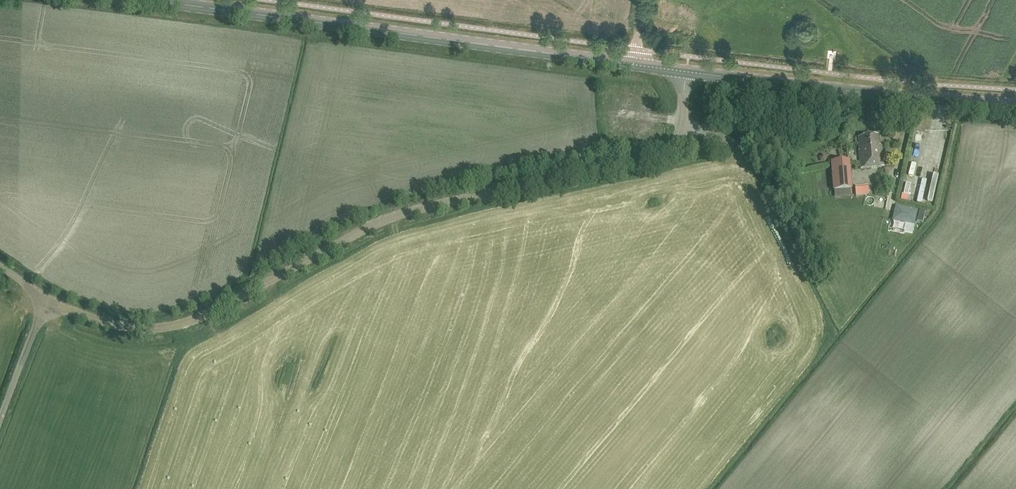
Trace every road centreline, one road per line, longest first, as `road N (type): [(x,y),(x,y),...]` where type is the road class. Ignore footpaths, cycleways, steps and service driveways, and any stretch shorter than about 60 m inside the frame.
road 1 (unclassified): [(45,299),(111,324),(164,326),(414,209),(650,158),(682,132),(686,71)]
road 2 (secondary): [(635,64),(158,0)]
road 3 (secondary): [(1015,104),(686,71)]
road 4 (unclassified): [(0,419),(45,299)]

